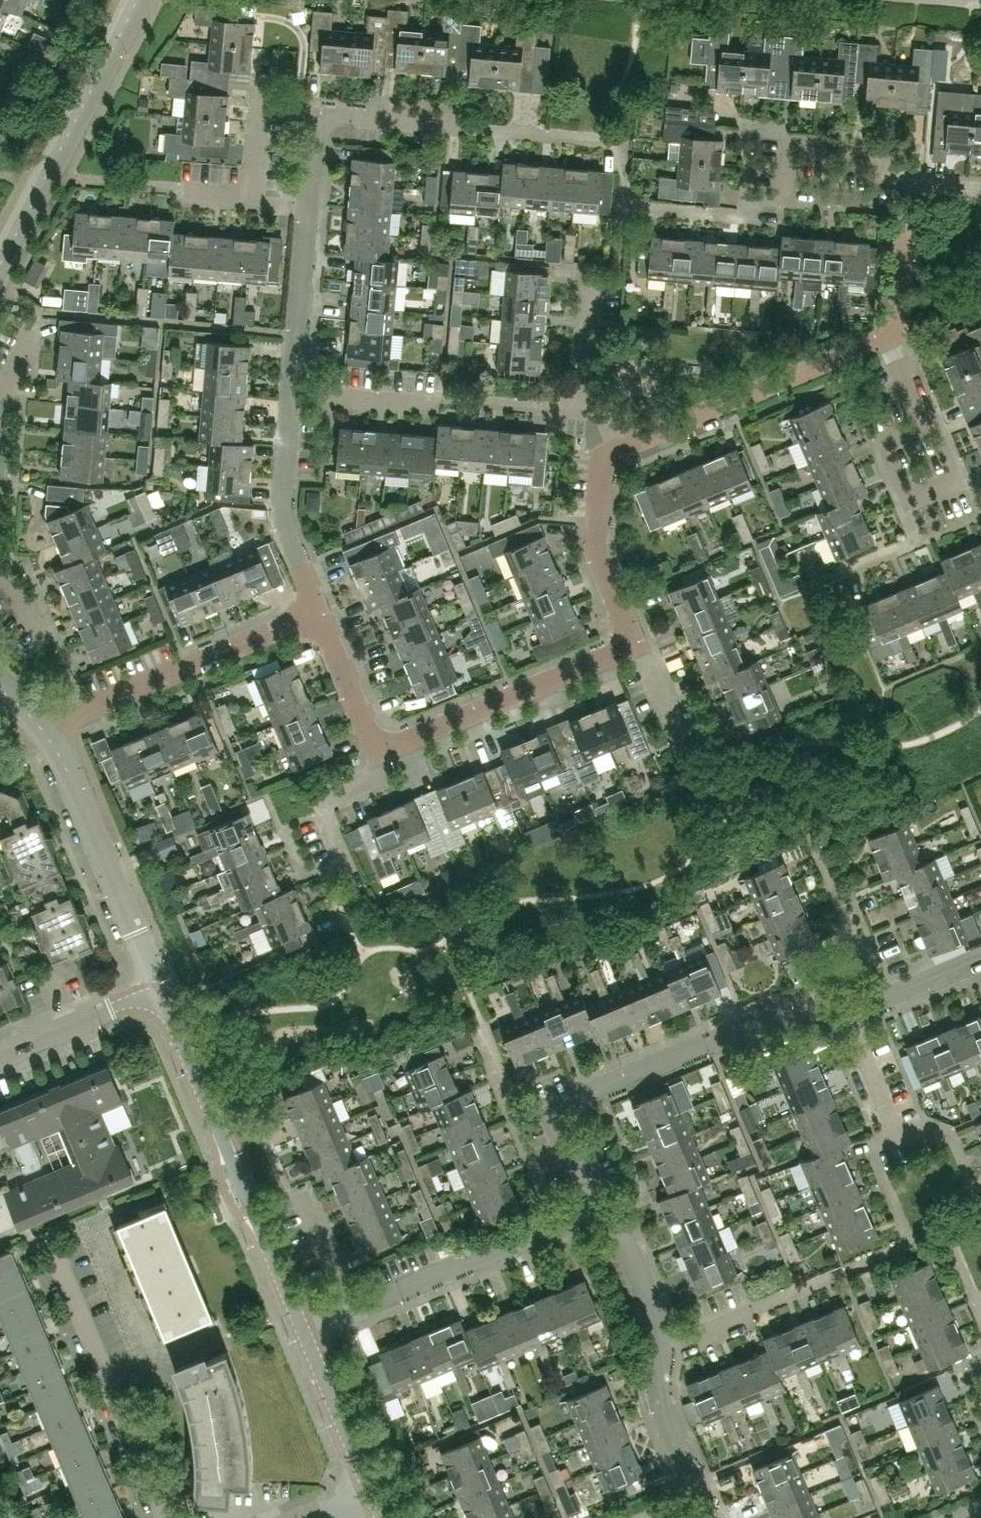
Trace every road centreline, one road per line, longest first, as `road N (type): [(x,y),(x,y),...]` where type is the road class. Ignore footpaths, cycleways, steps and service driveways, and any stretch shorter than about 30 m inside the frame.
road 1 (residential): [(318,615),(375,753),(634,644),(597,550),(608,459),(882,339)]
road 2 (residential): [(318,615),(281,515),(317,114),(626,141)]
road 3 (residential): [(593,1207),(553,1108),(766,1019),(847,1012)]
road 4 (residential): [(617,265),(622,203),(746,214),(786,189),(789,148),(835,152),(912,182)]
road 5 (unclassified): [(301,1331),(153,989)]
road 6 (residential): [(301,1331),(593,1207)]
road 7 (residential): [(46,734),(318,615)]
road 8 (residential): [(164,1517),(51,1243)]
road 9 (residential): [(0,262),(136,0)]
road 10 (residential): [(153,989),(46,734)]
road 11 (residential): [(922,539),(980,514),(941,420),(921,429)]
road 12 (residential): [(707,1517),(661,1410),(661,1347)]
road 13 (unclassified): [(369,1490),(301,1331)]
road 14 (residential): [(0,1053),(153,989)]
road 15 (residential): [(661,1347),(623,1234),(593,1207)]
road 16 (residential): [(922,539),(881,445),(921,429)]
road 17 (residential): [(847,1012),(980,961)]
road 18 (residential): [(901,1139),(847,1012)]
road 19 (residential): [(882,339),(899,332),(909,218)]

